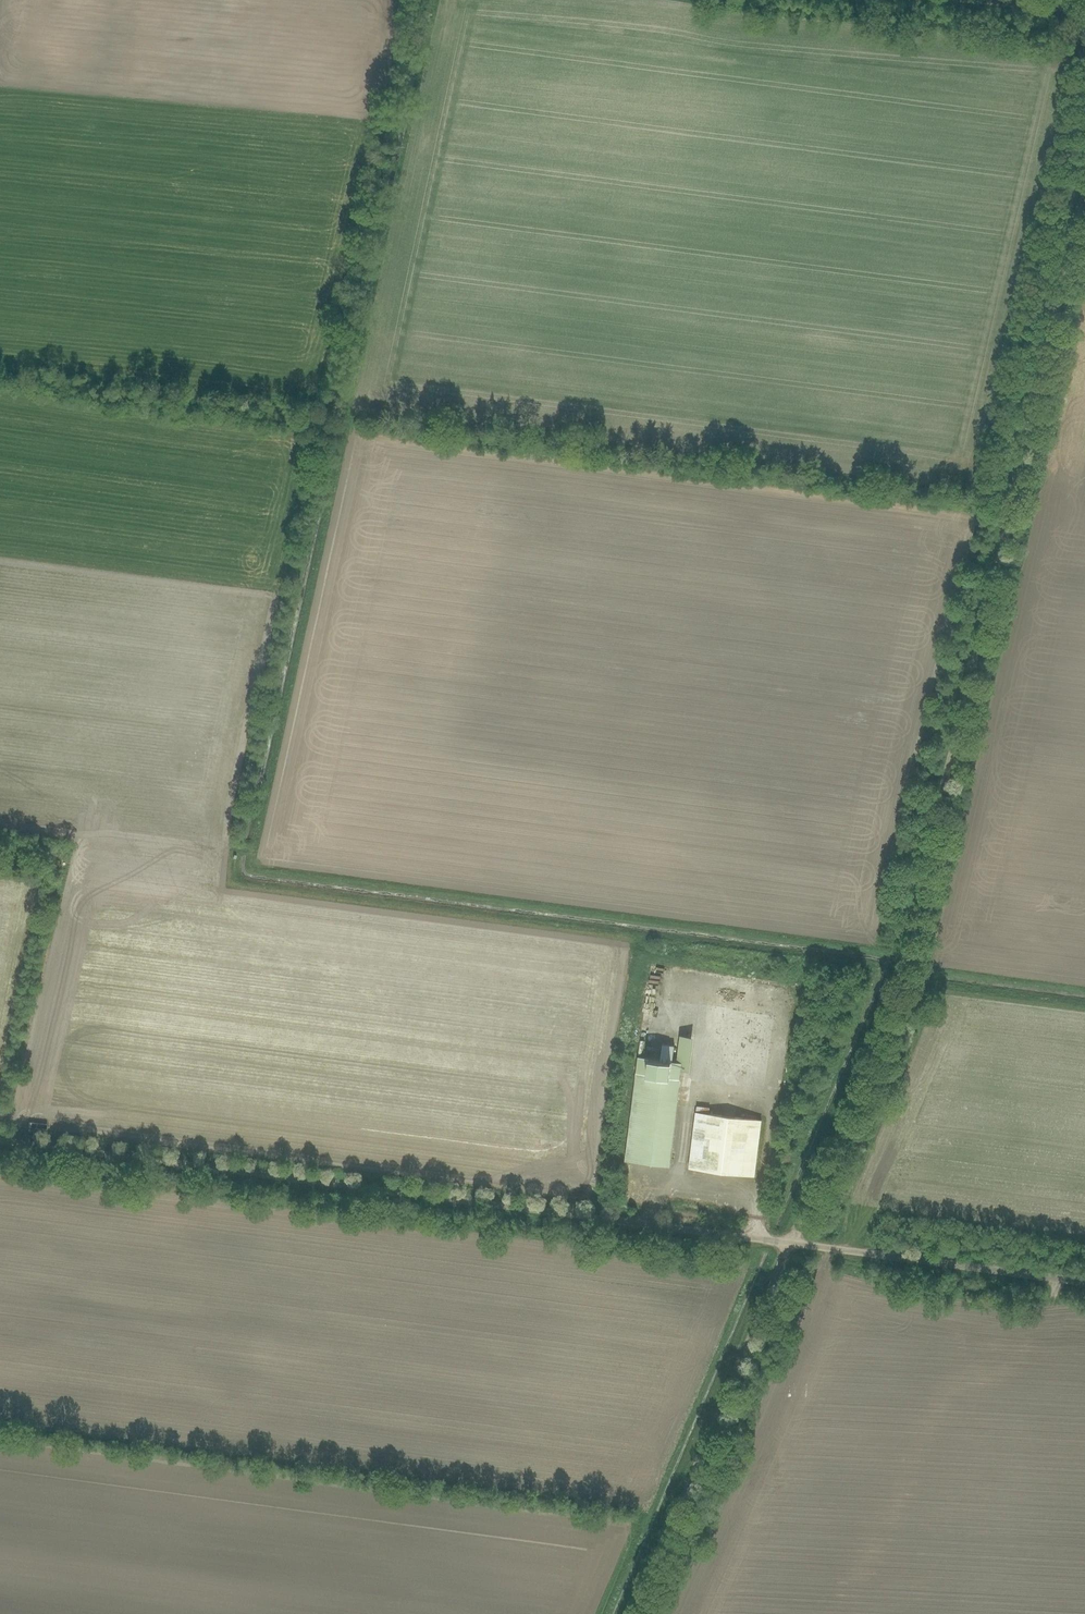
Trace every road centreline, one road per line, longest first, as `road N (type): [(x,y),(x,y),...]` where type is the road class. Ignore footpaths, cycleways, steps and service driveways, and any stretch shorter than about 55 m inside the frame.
road 1 (track): [(1084,183),(902,986),(638,1613)]
road 2 (track): [(1084,1281),(0,1141)]
road 3 (track): [(755,1237),(777,1106),(691,1106),(676,1190)]
road 4 (track): [(1084,13),(954,0)]

